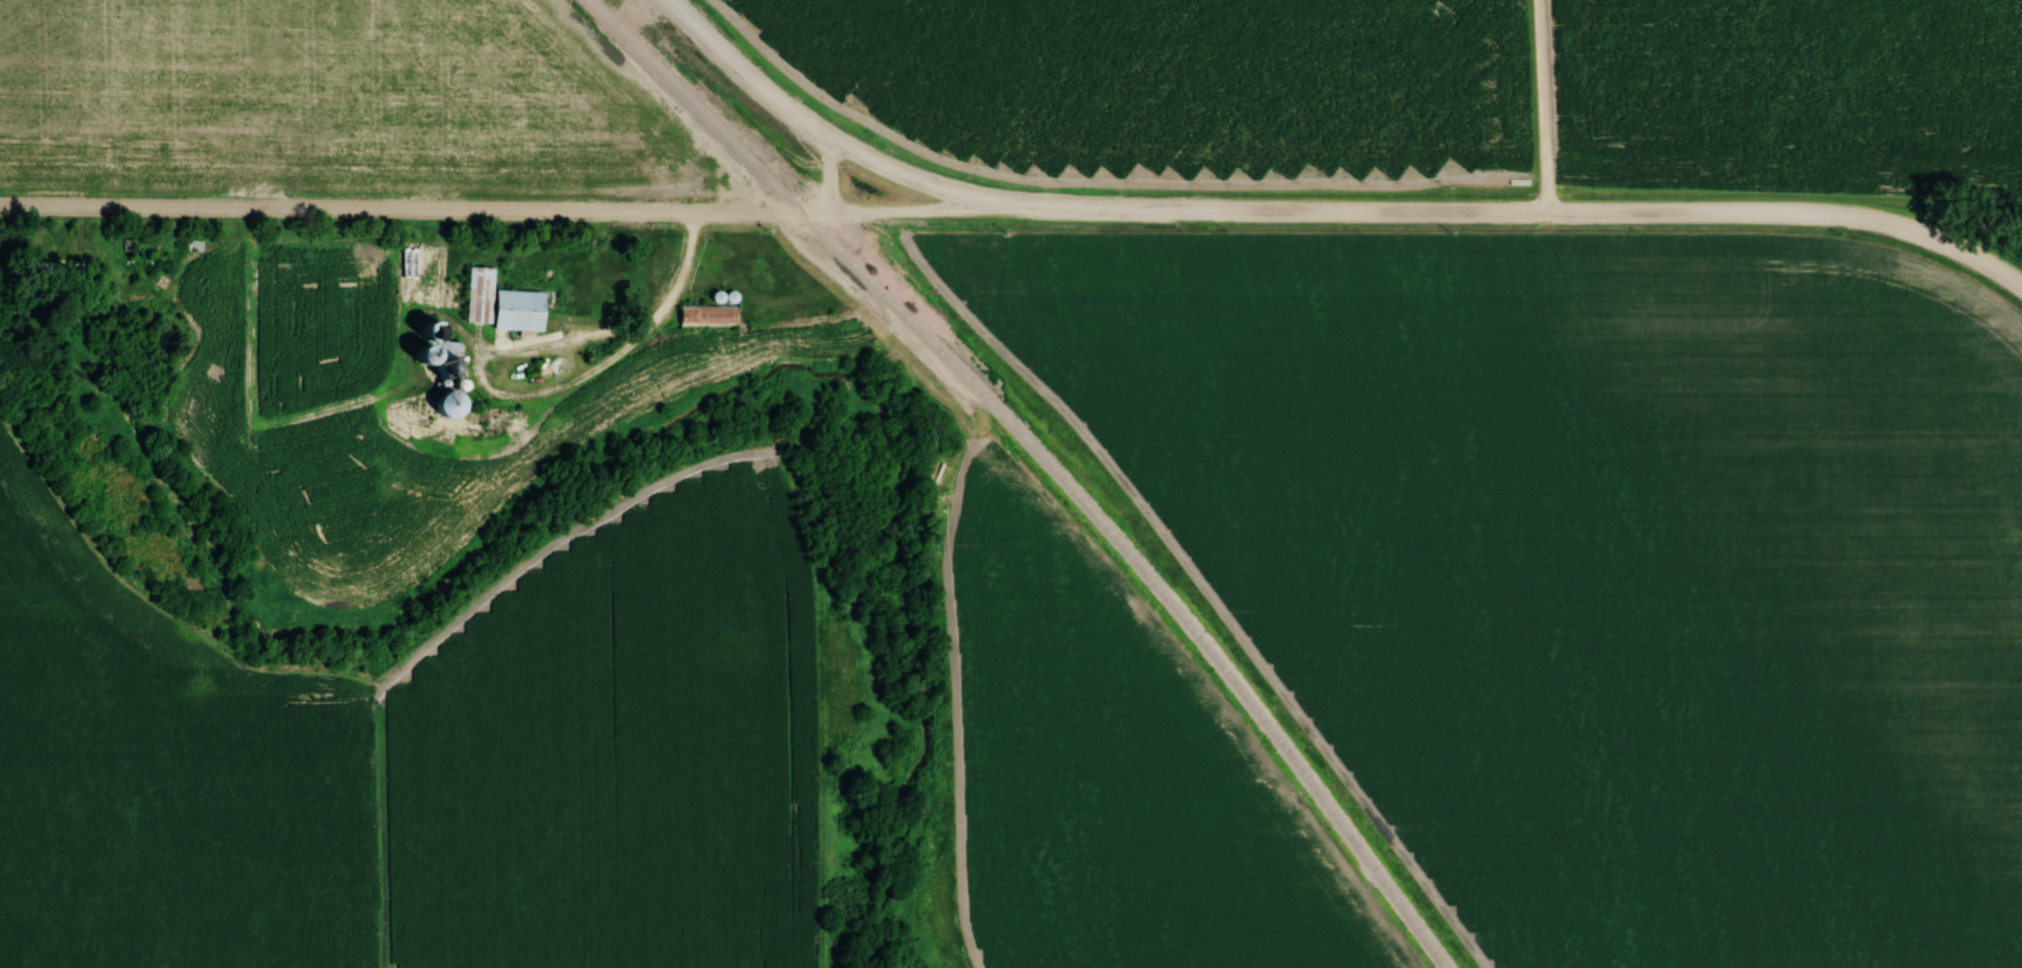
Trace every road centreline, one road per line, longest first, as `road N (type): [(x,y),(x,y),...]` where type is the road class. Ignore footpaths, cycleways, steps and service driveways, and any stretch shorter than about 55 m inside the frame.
road 1 (residential): [(0,209),(337,216),(1024,211)]
road 2 (tertiary): [(1024,211),(1865,220)]
road 3 (tertiary): [(1024,211),(818,136),(661,0)]
road 4 (tertiary): [(2021,286),(1955,250),(1865,220)]

